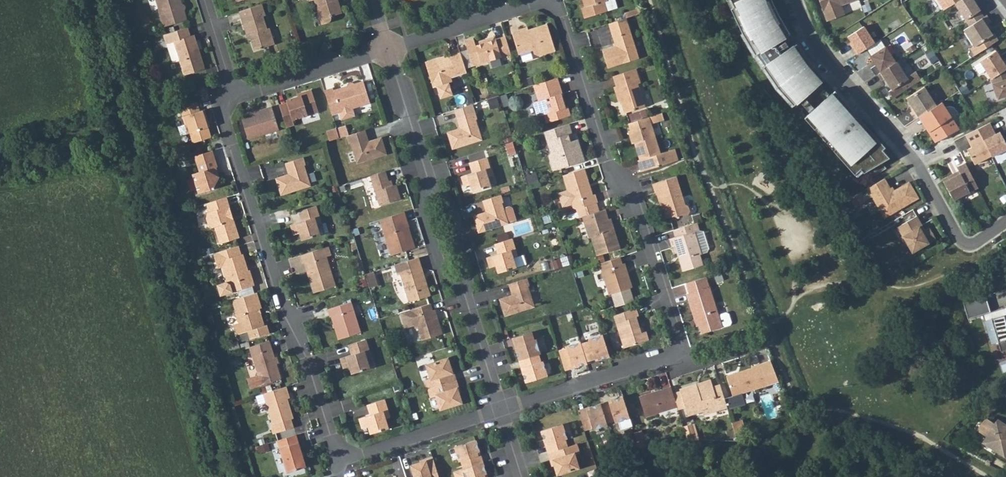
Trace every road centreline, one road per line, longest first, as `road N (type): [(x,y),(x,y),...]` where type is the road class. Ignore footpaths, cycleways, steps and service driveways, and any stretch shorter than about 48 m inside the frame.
road 1 (residential): [(232,88),(224,122),(334,444),(347,450)]
road 2 (residential): [(676,349),(632,199),(607,174),(555,7),(545,0)]
road 3 (residential): [(970,245),(957,238),(913,157),(818,51),(796,0)]
road 4 (residential): [(502,411),(676,349)]
road 5 (residential): [(347,450),(361,455),(502,411)]
road 6 (residential): [(232,88),(254,90),(387,49)]
road 7 (residential): [(387,49),(538,0)]
road 8 (residential): [(387,49),(429,180)]
road 9 (residential): [(429,180),(422,213),(442,268),(465,294)]
road 10 (residential): [(465,294),(470,264),(449,205),(429,180)]
road 11 (residential): [(465,294),(502,411)]

